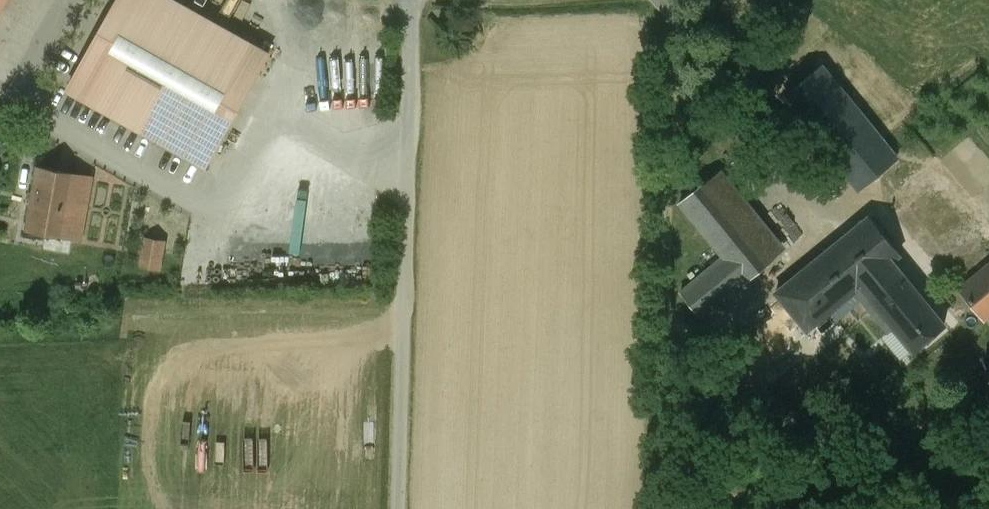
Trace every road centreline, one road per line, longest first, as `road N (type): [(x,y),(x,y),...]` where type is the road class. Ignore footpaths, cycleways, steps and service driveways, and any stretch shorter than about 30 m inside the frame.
road 1 (unclassified): [(414,0),(400,508)]

